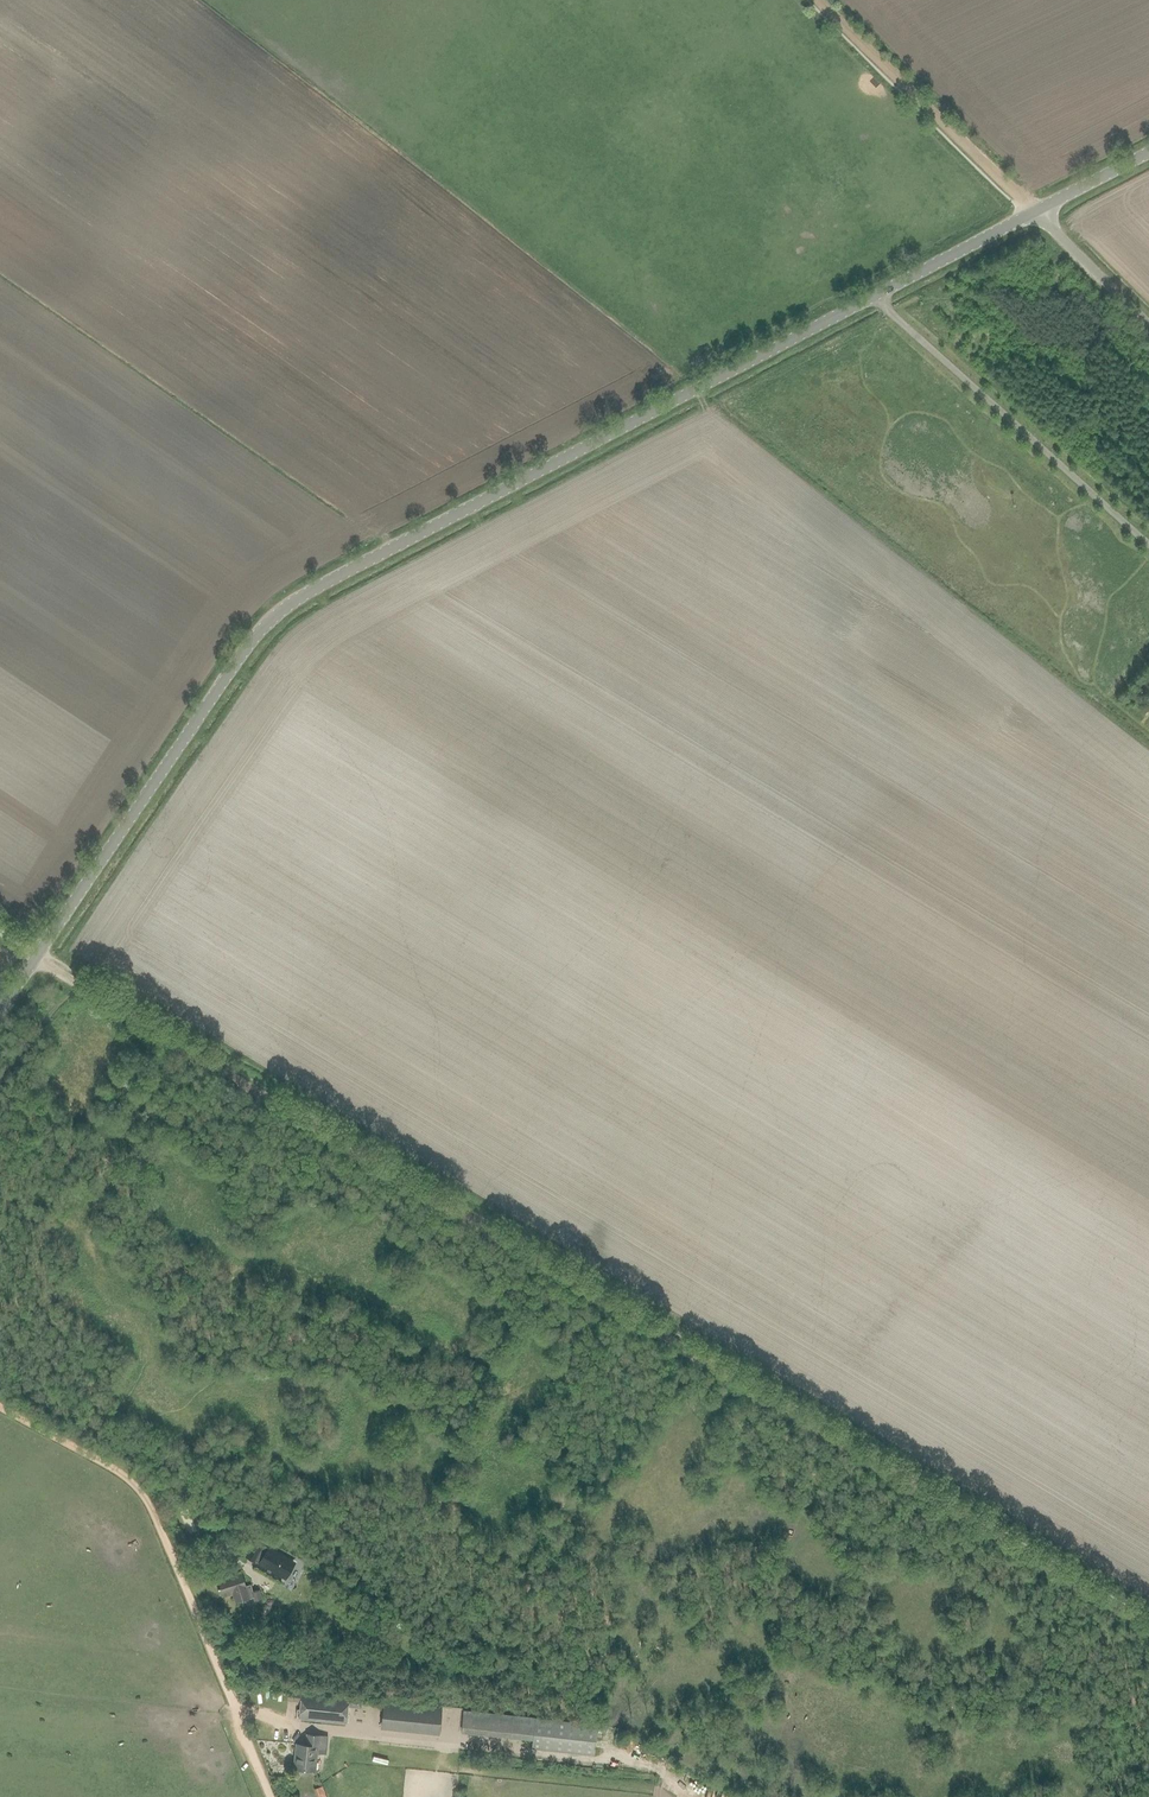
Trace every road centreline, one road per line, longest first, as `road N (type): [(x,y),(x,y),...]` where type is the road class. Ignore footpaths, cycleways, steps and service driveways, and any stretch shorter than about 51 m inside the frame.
road 1 (unclassified): [(0,1011),(269,621),(1035,211)]
road 2 (track): [(1148,1626),(37,956)]
road 3 (track): [(272,1796),(139,1490),(0,1407)]
road 4 (track): [(875,296),(1148,540)]
road 5 (track): [(821,0),(1035,211)]
road 6 (unclassified): [(1148,324),(1035,211)]
road 7 (unclassified): [(1035,211),(1148,152)]

